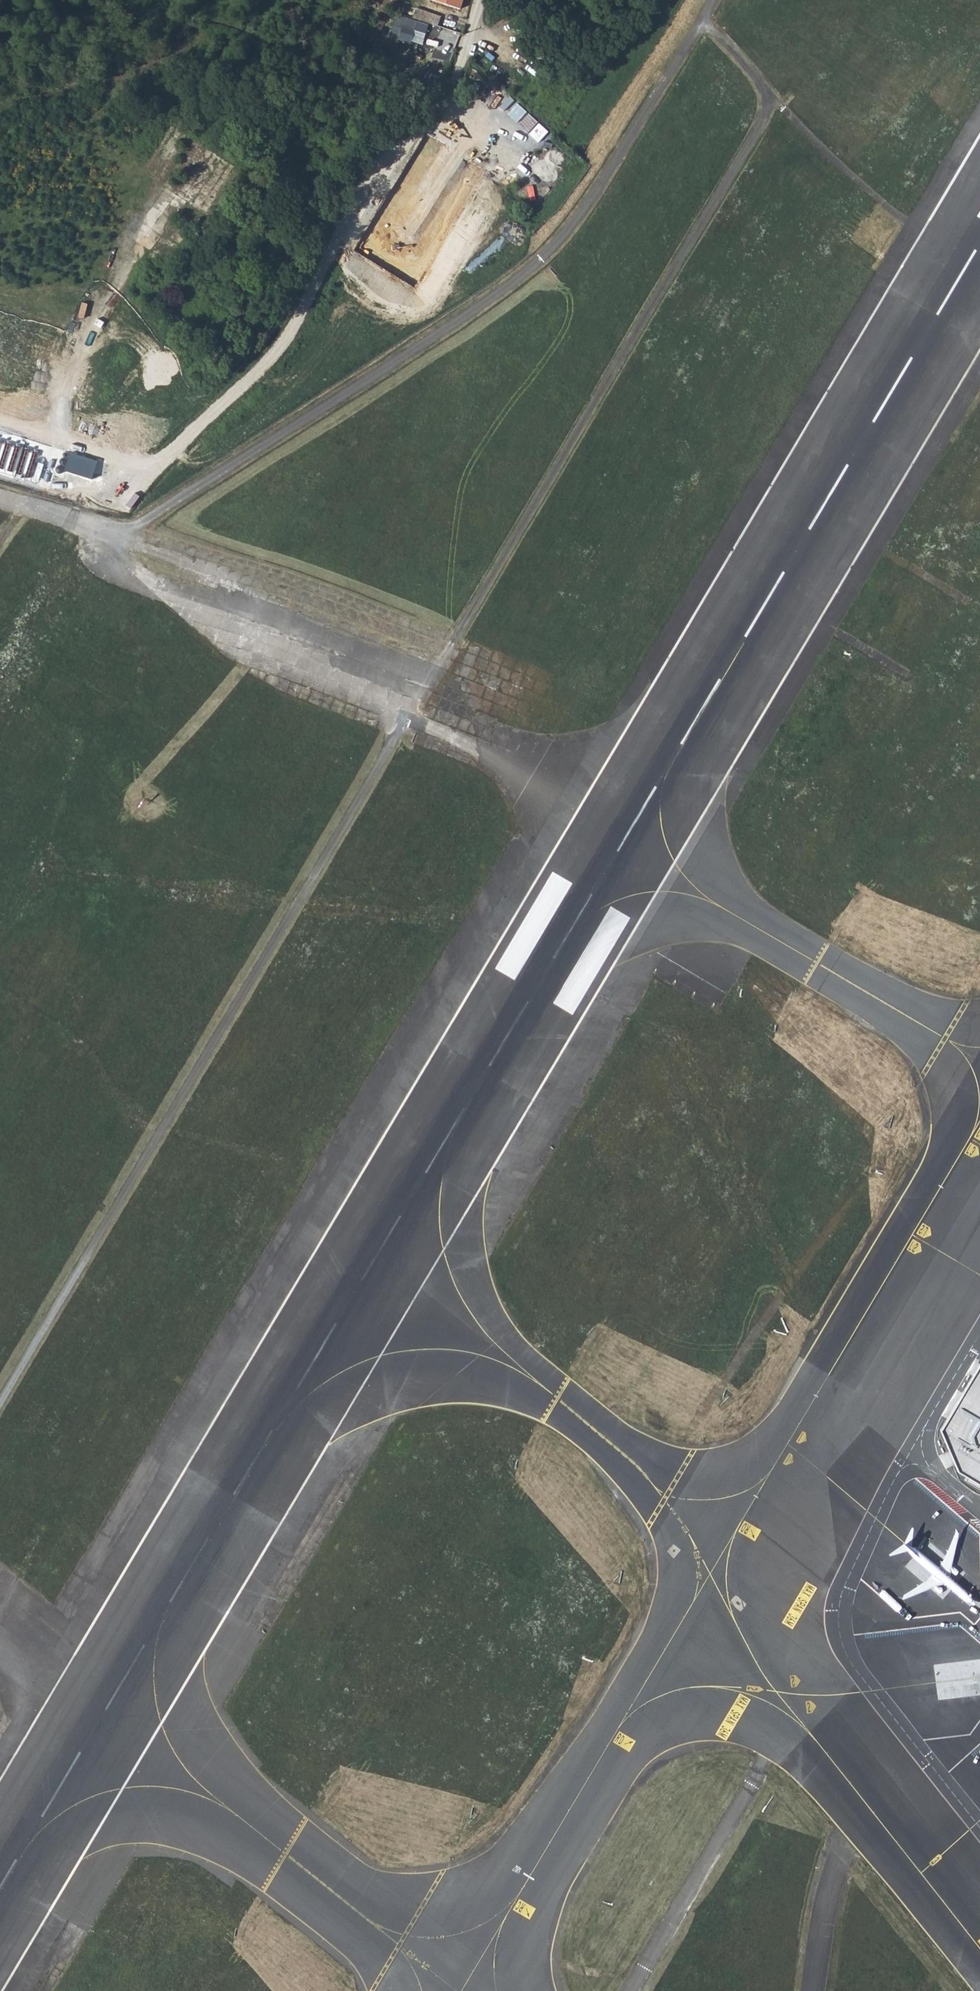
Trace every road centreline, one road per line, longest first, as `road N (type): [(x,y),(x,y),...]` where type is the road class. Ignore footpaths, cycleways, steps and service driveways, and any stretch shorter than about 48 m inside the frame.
road 1 (track): [(374,180),(293,332),(157,467),(0,423)]
road 2 (track): [(62,440),(77,348),(192,156)]

